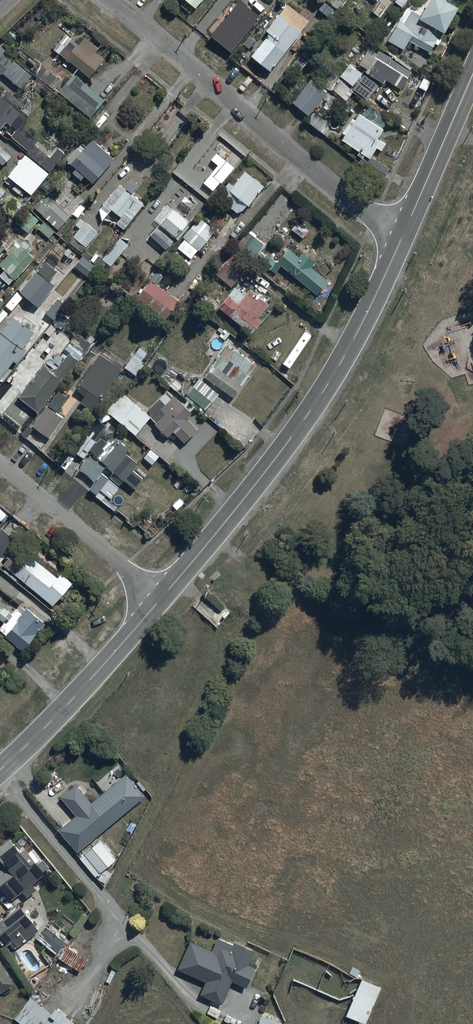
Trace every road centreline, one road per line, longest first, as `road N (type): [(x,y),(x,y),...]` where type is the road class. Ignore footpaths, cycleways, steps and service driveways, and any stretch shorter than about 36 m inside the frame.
road 1 (tertiary): [(160,599),(329,384),(400,241)]
road 2 (residential): [(400,241),(119,0)]
road 3 (tertiary): [(0,770),(160,599)]
road 4 (residential): [(160,599),(0,463)]
road 5 (tertiary): [(400,241),(472,74)]

